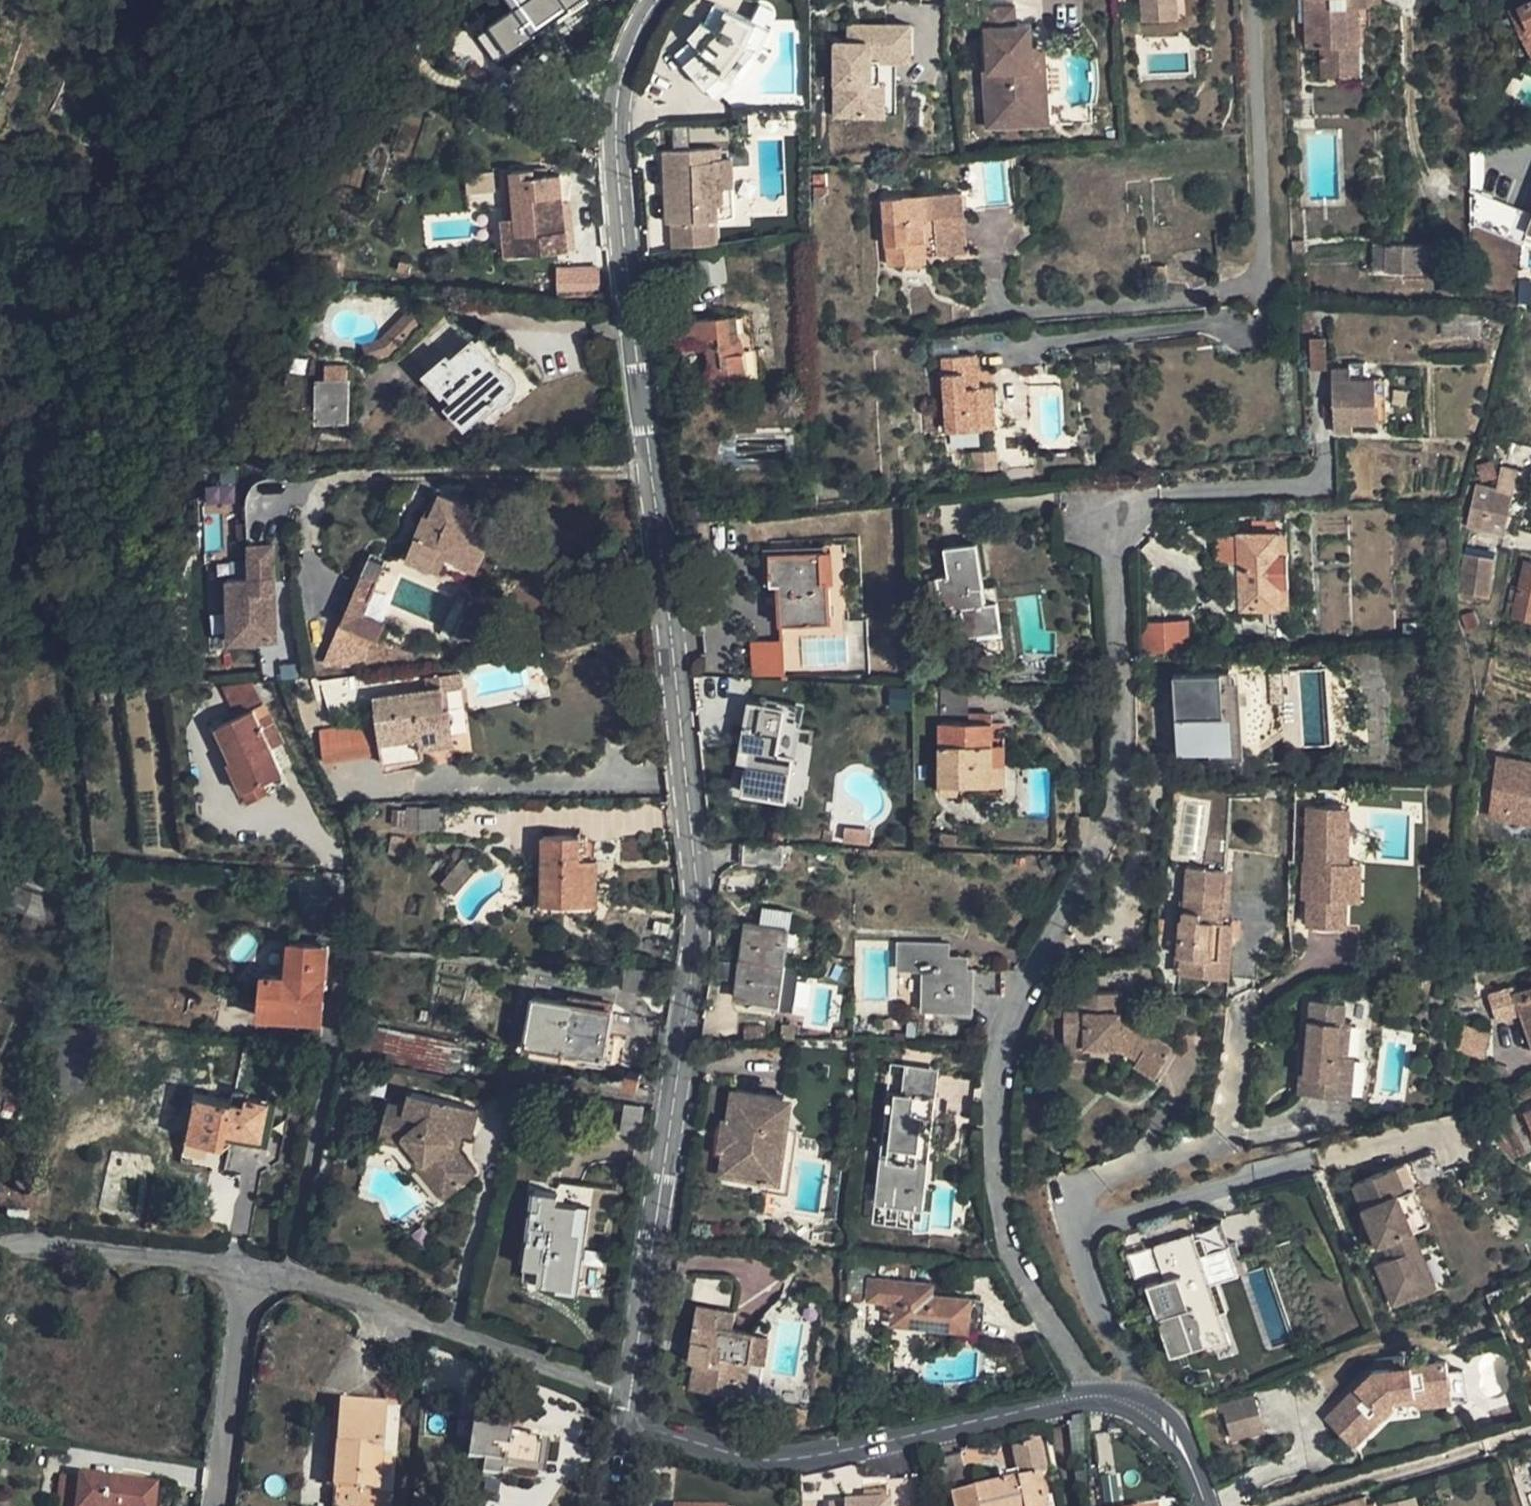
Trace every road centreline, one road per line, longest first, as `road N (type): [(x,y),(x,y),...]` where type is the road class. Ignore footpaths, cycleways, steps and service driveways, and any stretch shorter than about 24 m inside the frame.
road 1 (residential): [(625,1423),(696,962),(698,874),(619,119),(635,42),(662,0)]
road 2 (residential): [(1095,1402),(1006,1248),(995,1112),(1044,958),(1118,799),(1114,521)]
road 3 (residential): [(625,1423),(778,1467),(1095,1402)]
road 4 (residential): [(244,1275),(340,1293),(611,1389),(625,1423)]
road 5 (residential): [(0,1252),(244,1275)]
road 6 (residential): [(244,1275),(213,1505)]
road 7 (residential): [(1095,1402),(1158,1424),(1178,1450),(1200,1505)]

